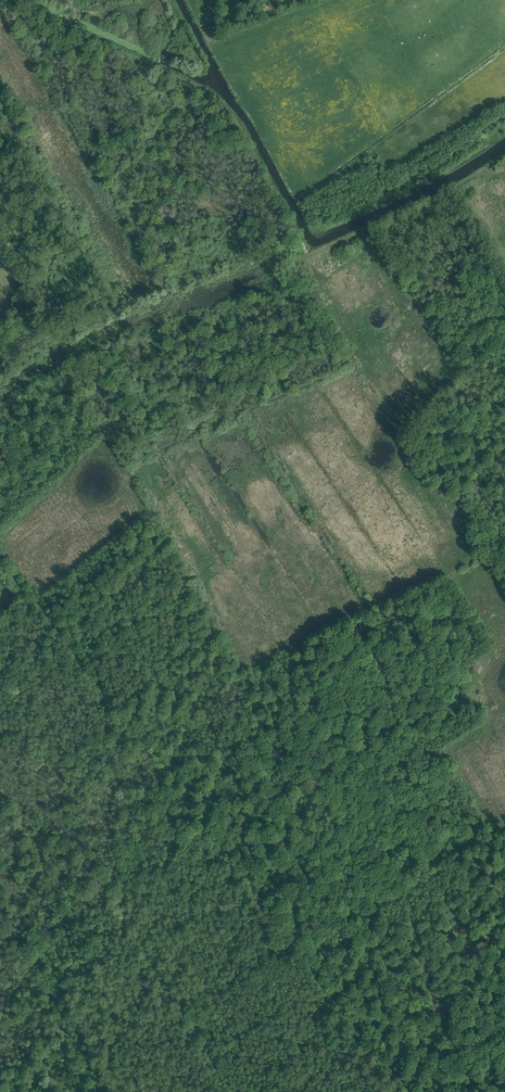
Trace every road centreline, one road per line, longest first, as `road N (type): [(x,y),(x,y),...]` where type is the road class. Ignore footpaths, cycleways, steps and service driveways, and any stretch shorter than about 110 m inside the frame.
road 1 (track): [(308,255),(422,204),(504,155)]

